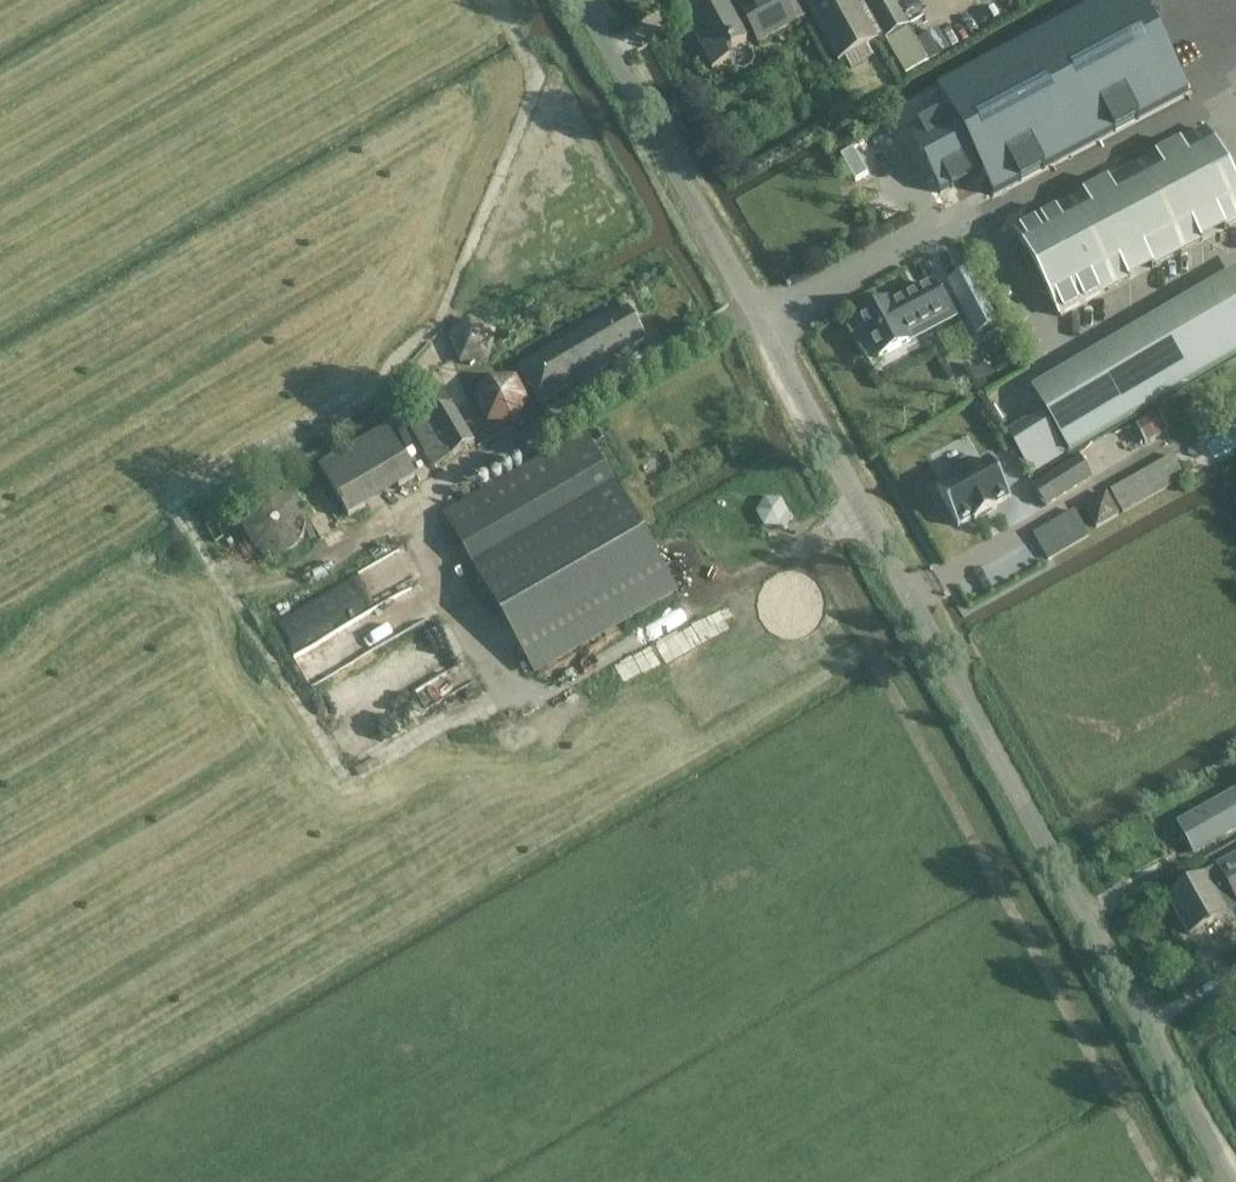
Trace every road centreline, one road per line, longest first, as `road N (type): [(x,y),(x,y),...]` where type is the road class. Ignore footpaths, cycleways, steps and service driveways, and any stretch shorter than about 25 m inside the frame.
road 1 (unclassified): [(1233,1181),(581,0)]
road 2 (track): [(501,0),(536,65),(537,89),(438,347),(170,497),(349,777),(524,688)]
road 3 (track): [(1164,1181),(810,547)]
road 4 (track): [(524,436),(433,486),(426,504),(502,663),(524,688),(567,685),(706,598),(865,515)]
road 5 (track): [(438,347),(484,430),(524,436)]

